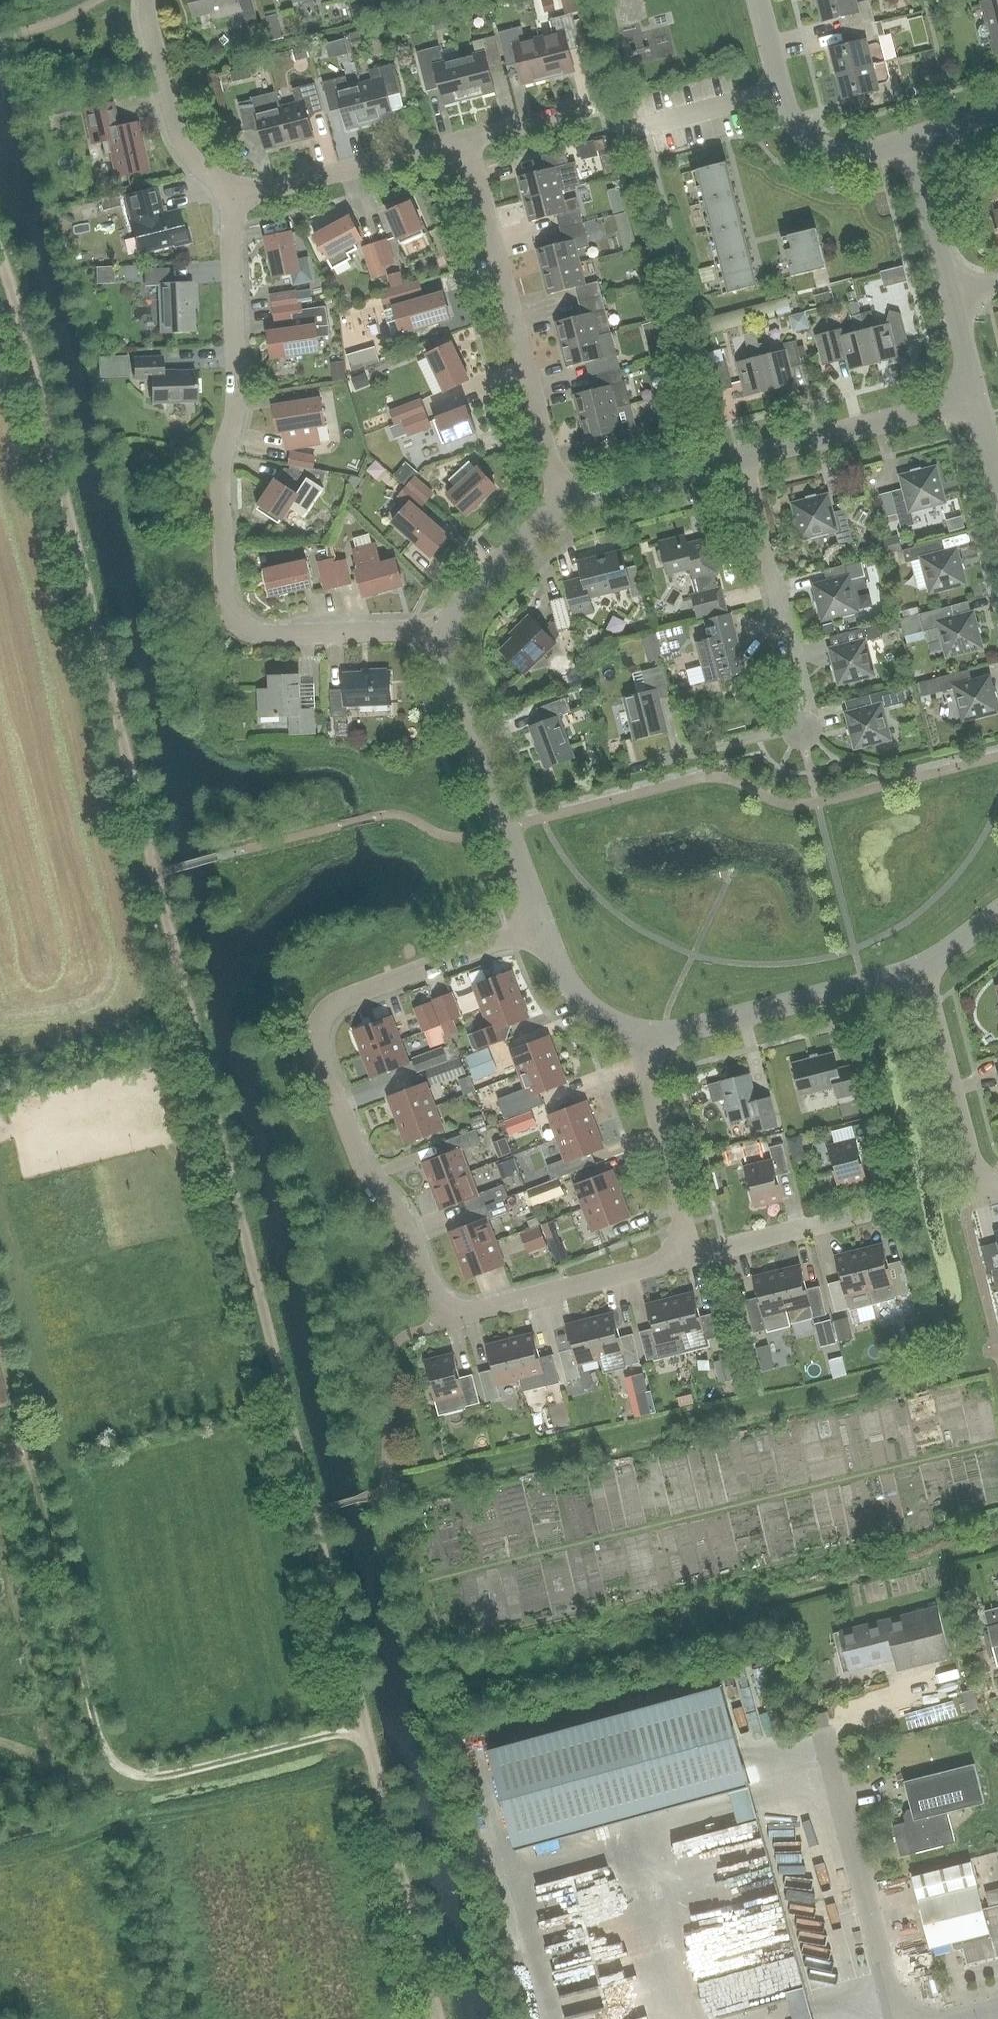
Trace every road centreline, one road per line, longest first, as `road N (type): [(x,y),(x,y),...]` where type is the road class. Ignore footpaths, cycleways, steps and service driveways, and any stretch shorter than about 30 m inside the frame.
road 1 (unclassified): [(438,2018),(0,252)]
road 2 (residential): [(444,640),(407,631),(271,636),(251,630),(229,608),(219,472),(239,391),(229,234),(235,198)]
road 3 (residential): [(445,1318),(406,1223),(357,1153),(321,1052),(321,1028),(344,998),(543,924)]
road 4 (residential): [(680,755),(801,728),(807,711),(744,458)]
road 5 (residential): [(567,503),(466,141)]
road 6 (unclassified): [(893,2018),(828,1738)]
road 7 (residential): [(650,1034),(919,970)]
road 8 (residential): [(912,140),(868,152),(824,148),(792,123),(757,0)]
road 9 (residential): [(445,1318),(689,1256)]
road 10 (residential): [(744,458),(978,397)]
road 11 (residential): [(235,198),(466,141)]
road 12 (residential): [(997,1189),(976,1170),(919,970)]
road 13 (residential): [(689,1256),(650,1087),(650,1034)]
road 14 (residential): [(235,198),(177,135),(149,0)]
road 15 (residential): [(506,829),(444,640)]
road 16 (residential): [(689,1256),(875,1212)]
road 17 (residential): [(444,640),(459,605),(567,503)]
road 18 (residential): [(567,503),(744,458)]
road 19 (residential): [(543,924),(567,987),(595,1014),(650,1034)]
road 20 (residential): [(951,294),(912,140)]
road 21 (residential): [(466,141),(599,107)]

